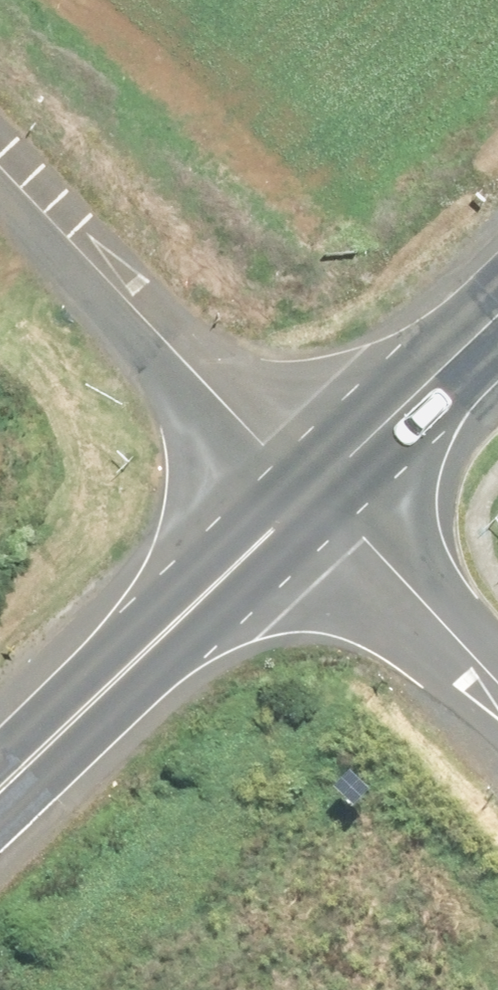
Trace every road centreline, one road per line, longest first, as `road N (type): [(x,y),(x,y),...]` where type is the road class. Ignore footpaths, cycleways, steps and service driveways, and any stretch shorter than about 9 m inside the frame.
road 1 (unclassified): [(0,160),(315,494)]
road 2 (secondary): [(315,494),(0,795)]
road 3 (tertiary): [(315,494),(497,683)]
road 4 (secondary): [(315,494),(497,321)]

